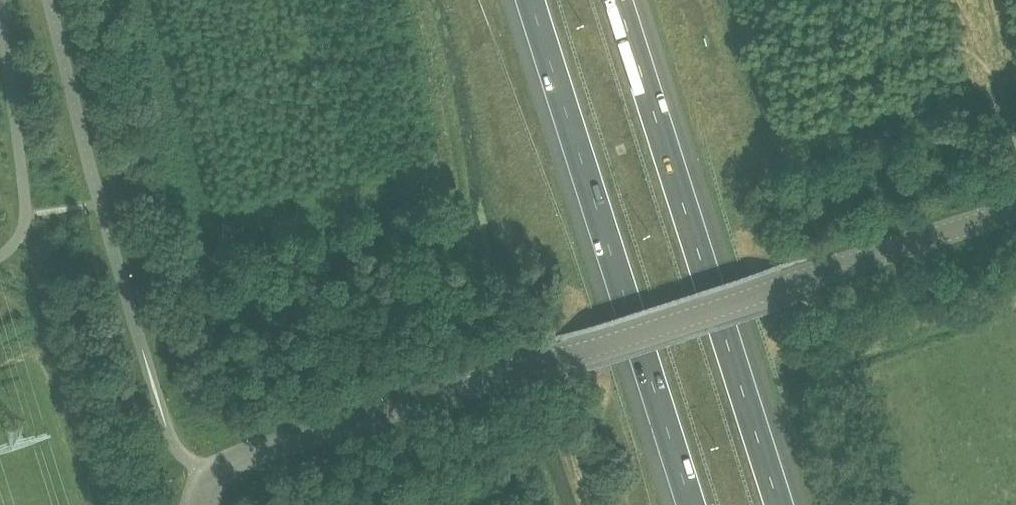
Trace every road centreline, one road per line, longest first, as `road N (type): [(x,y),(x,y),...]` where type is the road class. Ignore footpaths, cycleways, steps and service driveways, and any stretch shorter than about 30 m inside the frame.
road 1 (tertiary): [(198,504),(211,478),(1015,212)]
road 2 (motorway): [(529,0),(689,504)]
road 3 (motorway): [(780,504),(620,0)]

